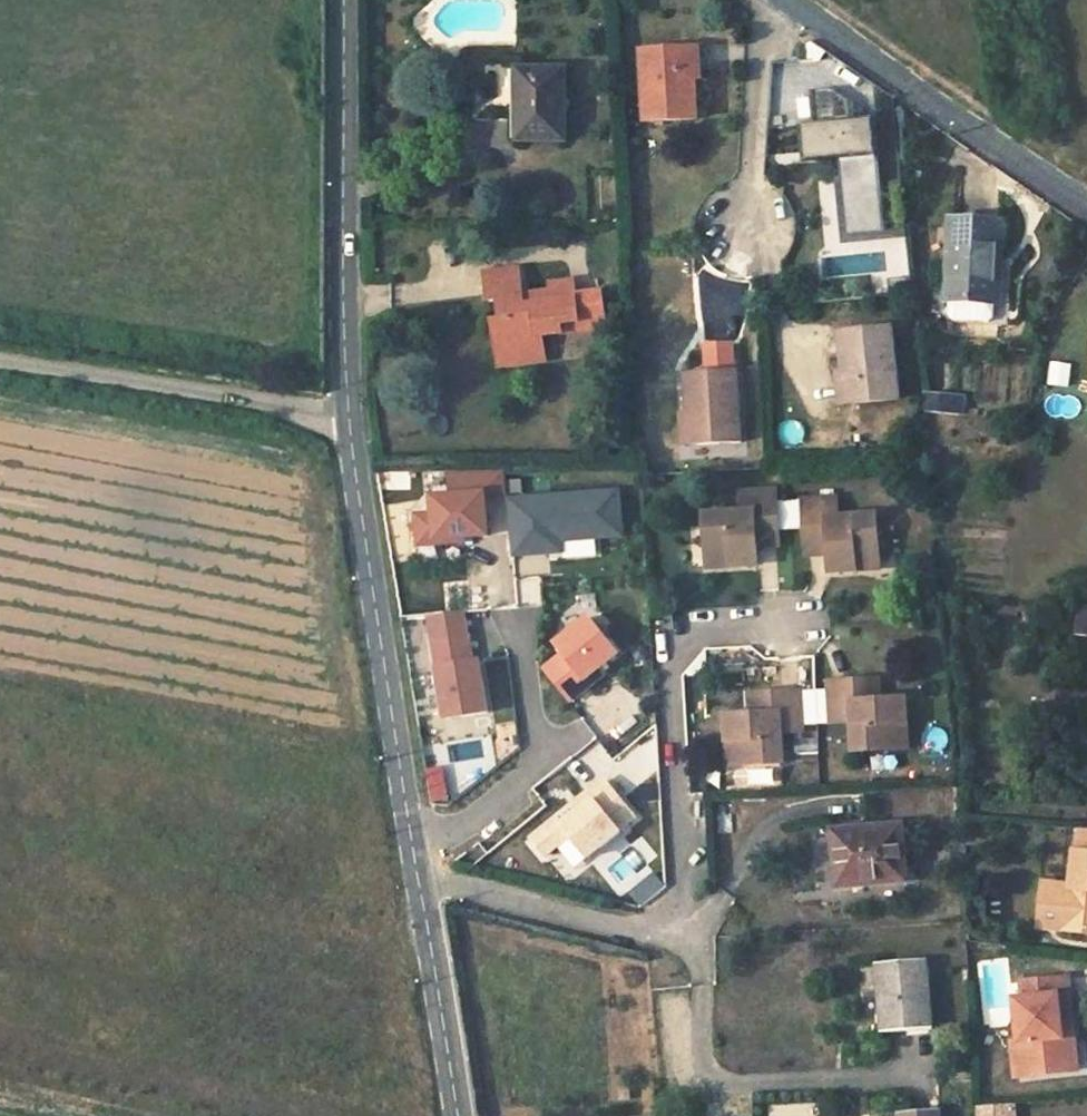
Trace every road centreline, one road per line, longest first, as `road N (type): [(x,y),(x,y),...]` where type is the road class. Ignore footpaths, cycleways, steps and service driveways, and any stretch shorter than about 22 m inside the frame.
road 1 (tertiary): [(416,858),(369,590),(354,419)]
road 2 (residential): [(791,624),(669,632),(686,888),(661,933)]
road 3 (tertiary): [(354,419),(344,303),(343,0)]
road 4 (unclassified): [(787,0),(1086,205)]
road 5 (residential): [(0,365),(354,419)]
road 6 (residential): [(661,933),(697,950),(705,1072),(733,1090),(878,1081)]
road 7 (residential): [(416,858),(539,762),(521,628)]
road 8 (residential): [(420,884),(661,933)]
road 9 (tertiary): [(456,1115),(420,884)]

